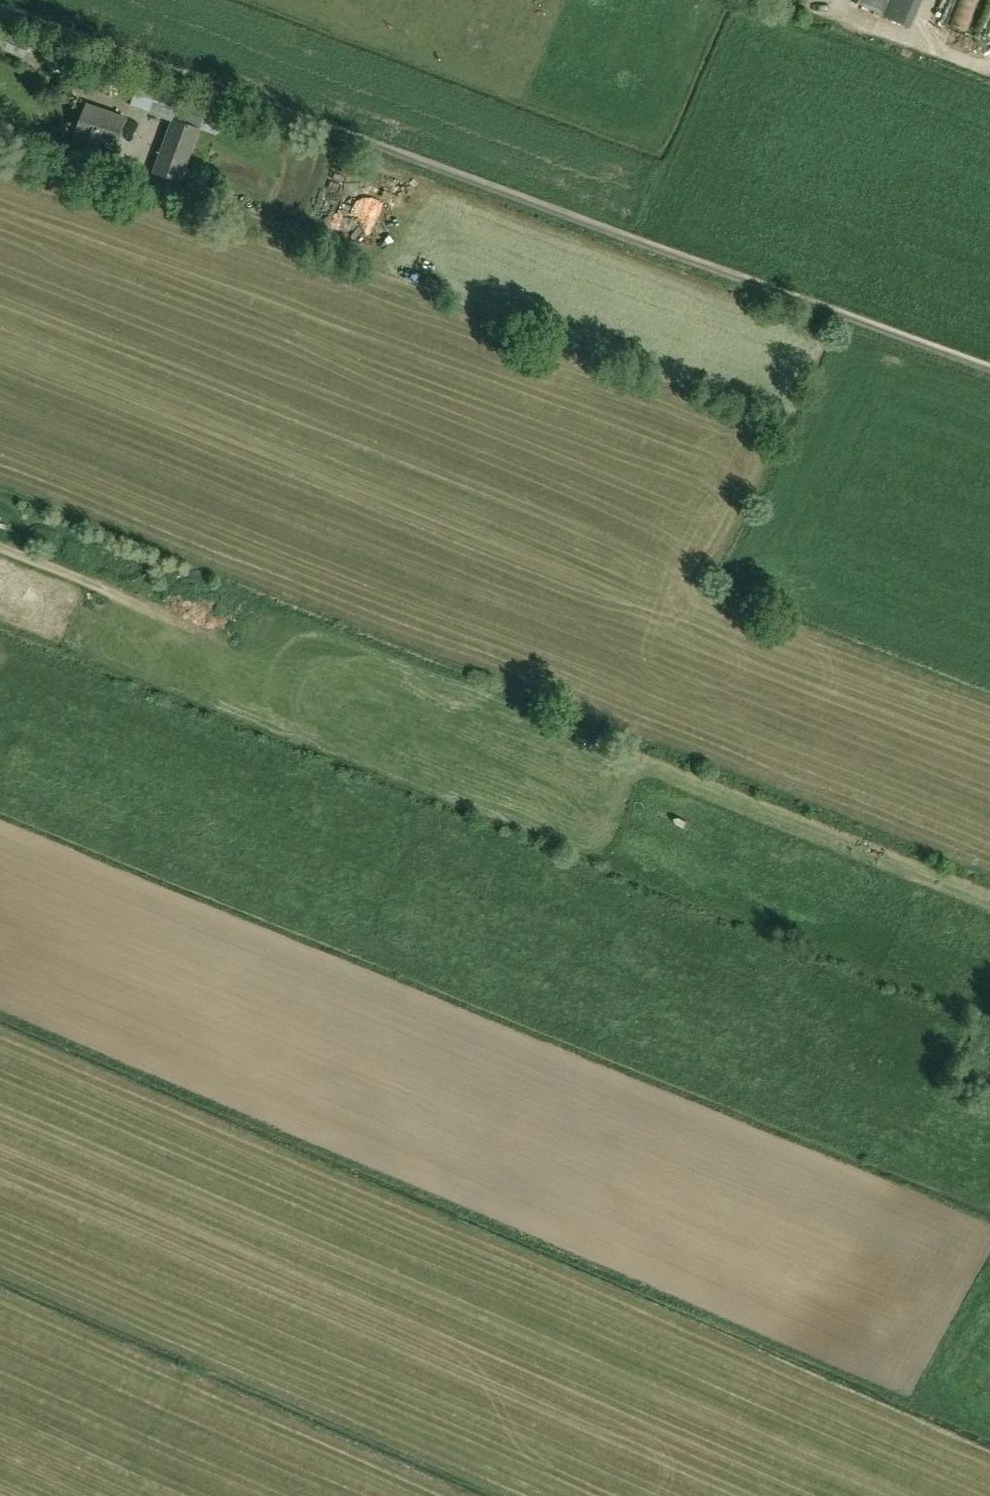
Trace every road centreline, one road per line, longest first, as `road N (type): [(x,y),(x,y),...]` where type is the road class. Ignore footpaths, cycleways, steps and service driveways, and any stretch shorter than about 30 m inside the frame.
road 1 (unclassified): [(989,367),(0,10)]

